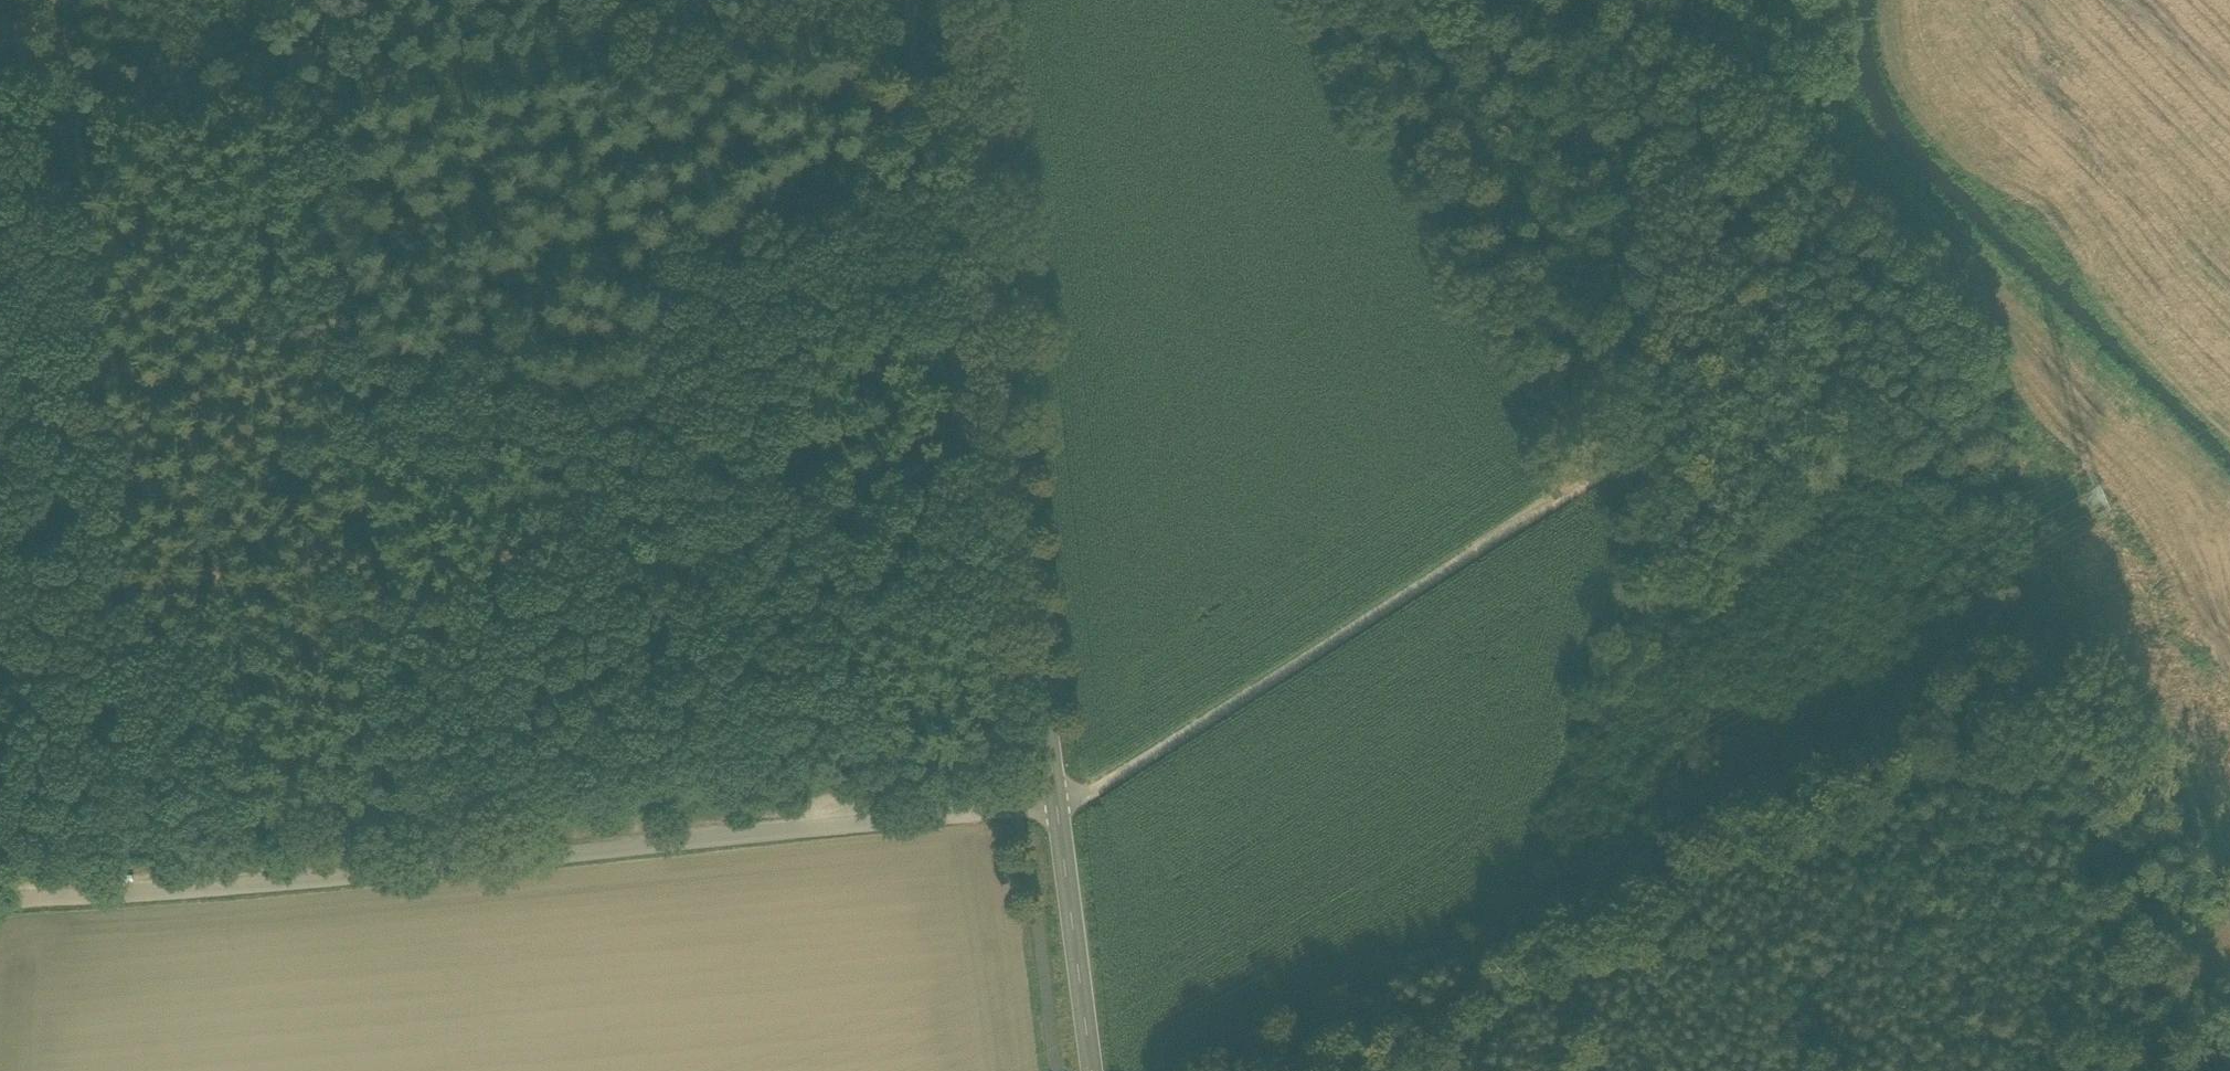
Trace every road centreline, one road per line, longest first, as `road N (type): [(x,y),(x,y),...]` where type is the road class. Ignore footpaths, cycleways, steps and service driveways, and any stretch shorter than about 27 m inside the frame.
road 1 (track): [(1056,805),(1091,792),(1593,464),(1750,211),(1831,10),(1824,0)]
road 2 (residential): [(1056,805),(0,897)]
road 3 (tertiary): [(1056,805),(941,0)]
road 4 (tertiary): [(1092,1070),(1056,805)]

